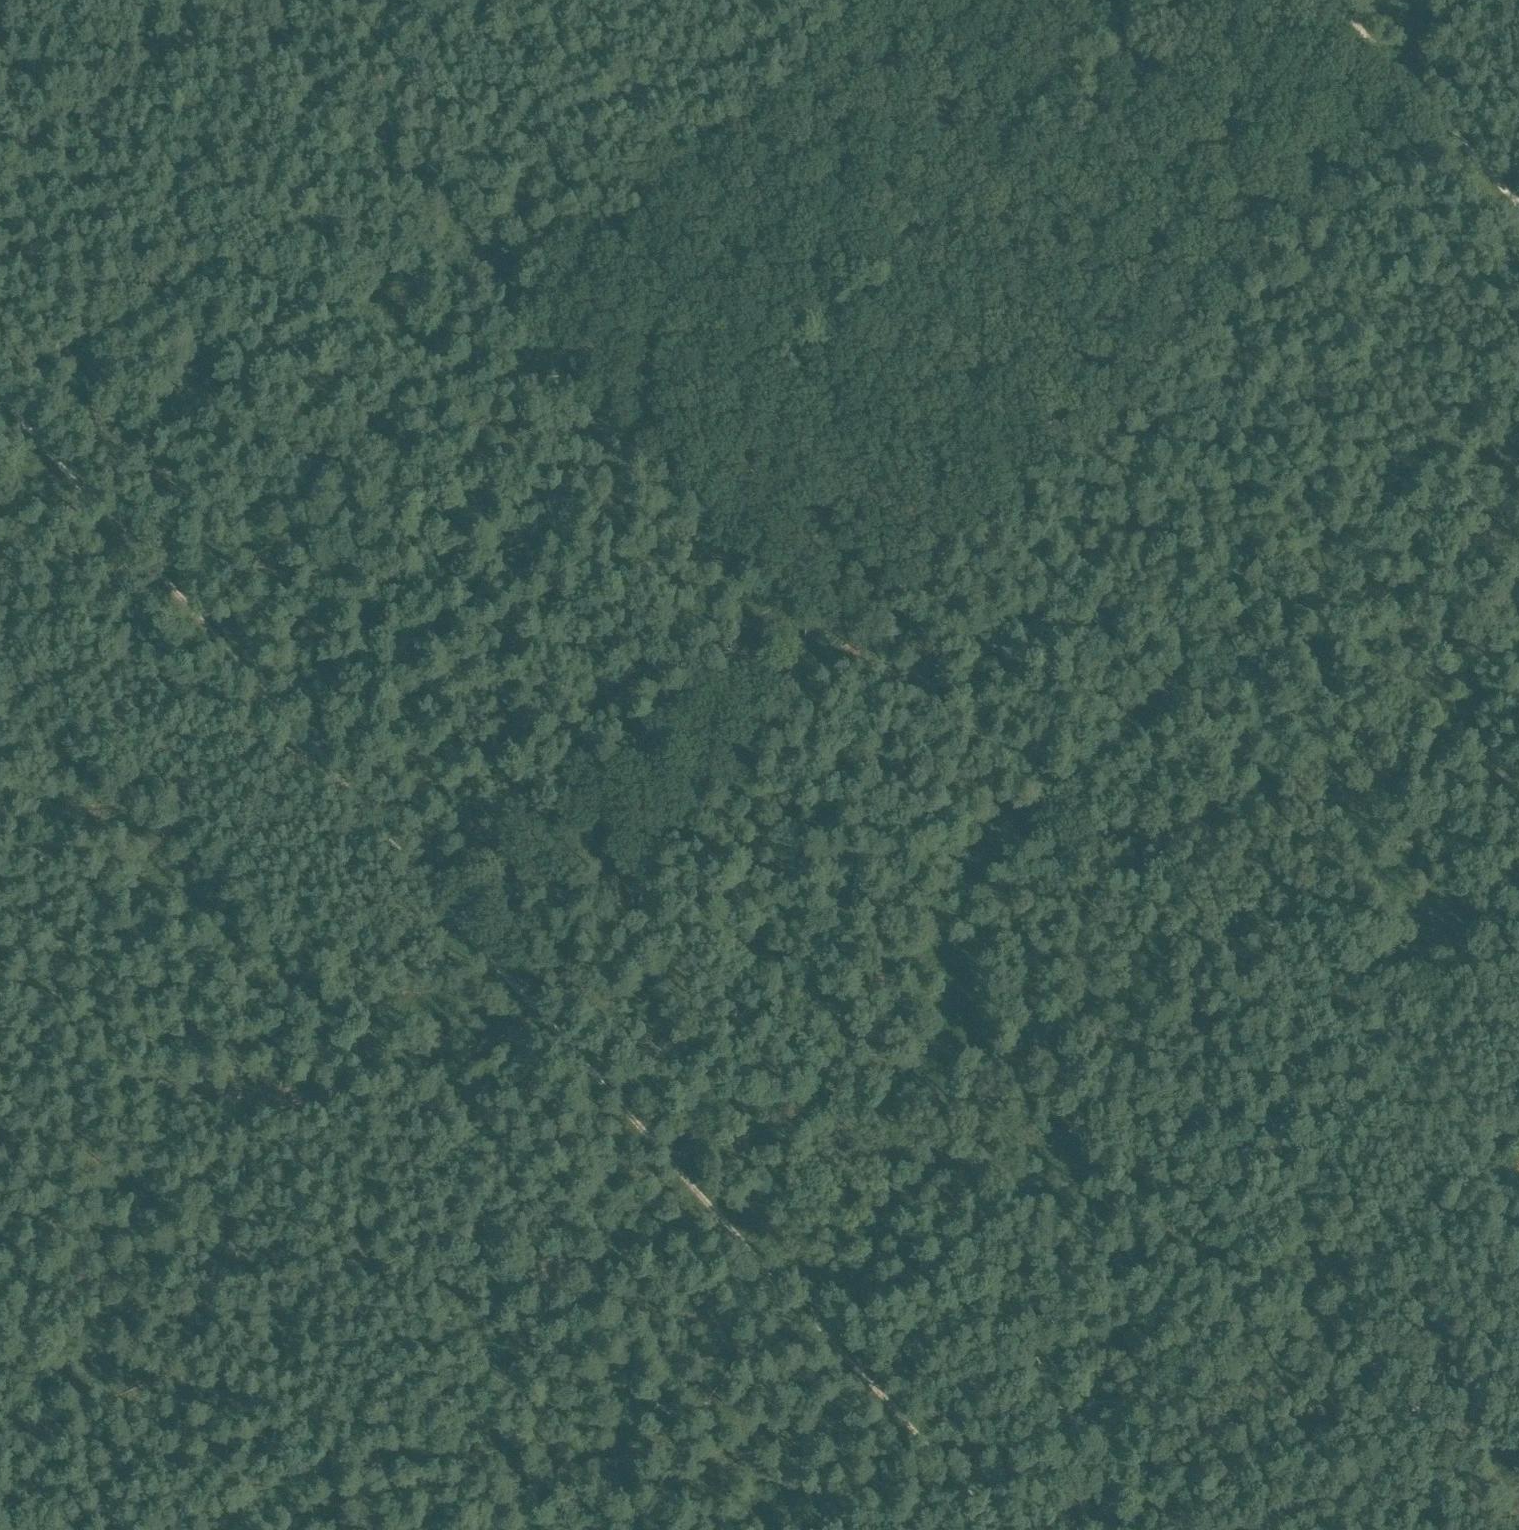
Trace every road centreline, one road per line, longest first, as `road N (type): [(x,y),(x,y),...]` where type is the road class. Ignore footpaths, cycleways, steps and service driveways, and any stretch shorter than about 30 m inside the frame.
road 1 (track): [(1001,1529),(0,397)]
road 2 (track): [(802,1529),(917,1433)]

